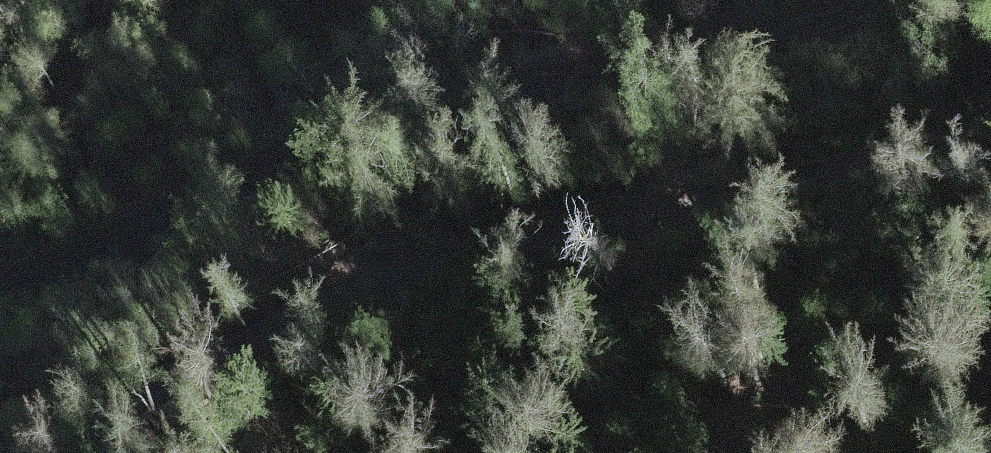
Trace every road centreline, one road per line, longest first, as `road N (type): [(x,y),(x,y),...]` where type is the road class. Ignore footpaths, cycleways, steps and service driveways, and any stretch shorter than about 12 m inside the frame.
road 1 (track): [(990,131),(938,152),(348,302),(160,390),(79,452)]
road 2 (track): [(0,298),(525,81),(849,0)]

